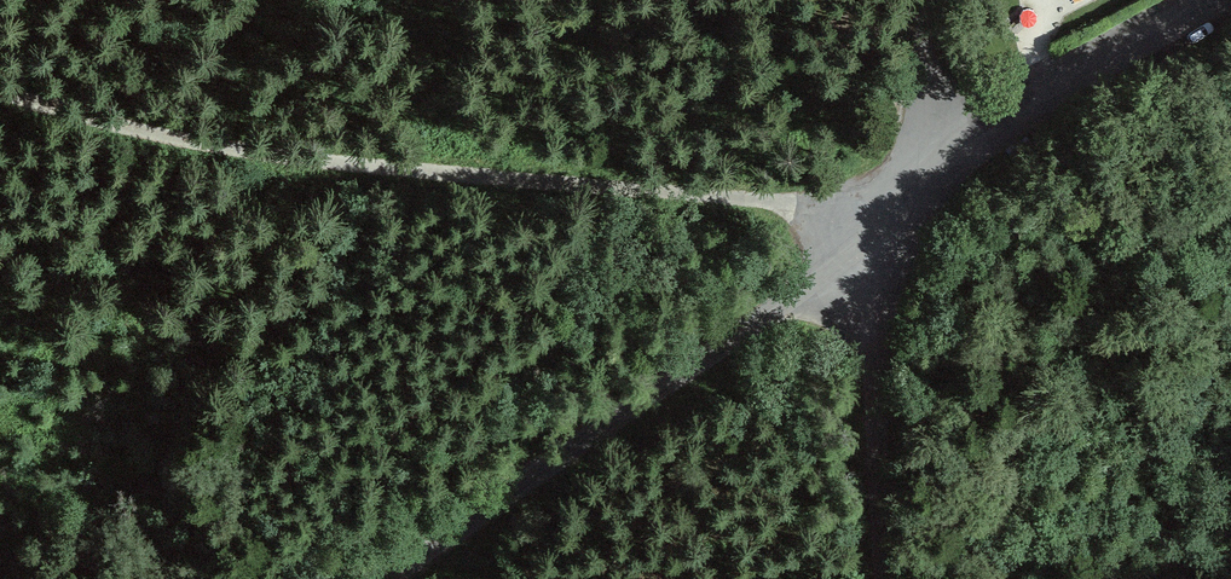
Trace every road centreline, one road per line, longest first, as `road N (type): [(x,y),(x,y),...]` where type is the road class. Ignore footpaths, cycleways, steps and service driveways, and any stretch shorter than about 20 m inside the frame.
road 1 (unclassified): [(386,578),(761,319),(1030,114),(1216,0)]
road 2 (track): [(853,247),(785,203),(237,149),(0,84)]

